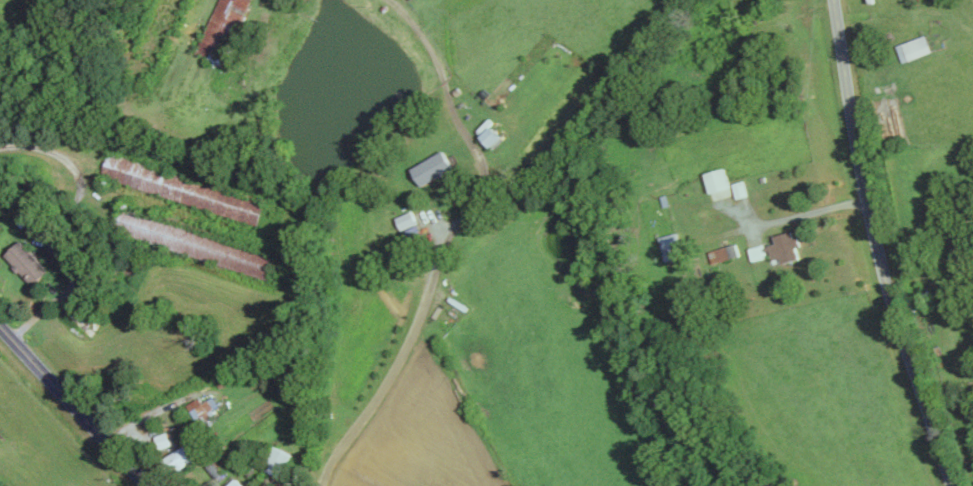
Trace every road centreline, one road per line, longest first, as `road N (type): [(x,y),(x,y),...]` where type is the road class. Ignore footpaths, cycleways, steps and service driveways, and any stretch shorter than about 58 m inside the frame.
road 1 (residential): [(953,485),(874,238),(835,0)]
road 2 (residential): [(0,324),(151,485)]

